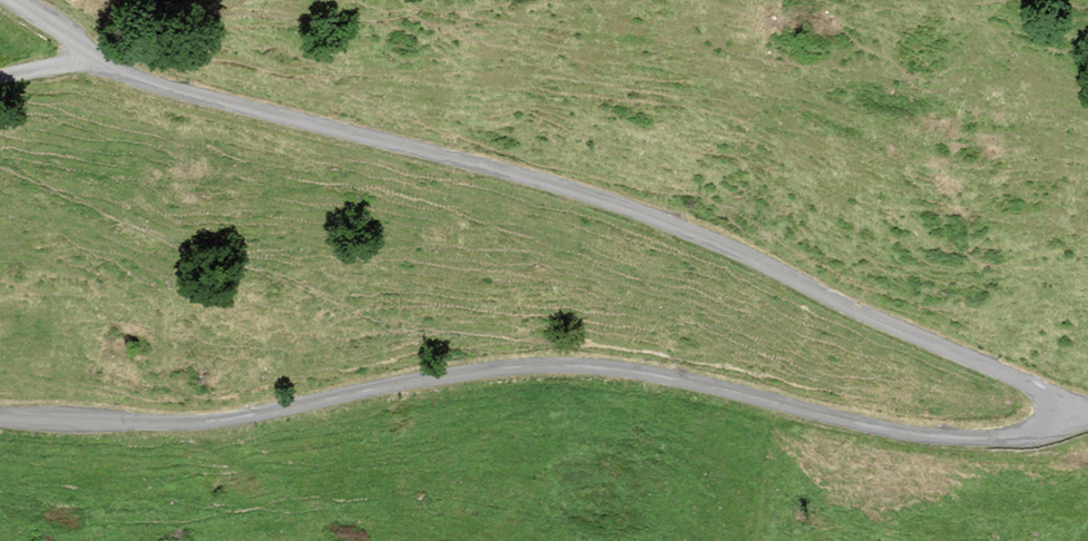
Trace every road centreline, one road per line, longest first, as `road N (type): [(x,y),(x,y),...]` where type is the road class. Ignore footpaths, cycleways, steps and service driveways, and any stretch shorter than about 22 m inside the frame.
road 1 (unclassified): [(1077,406),(651,216),(152,82),(85,52),(8,0)]
road 2 (unclassified): [(0,417),(212,421),(546,365),(648,374),(959,439),(1031,433),(1077,406)]

